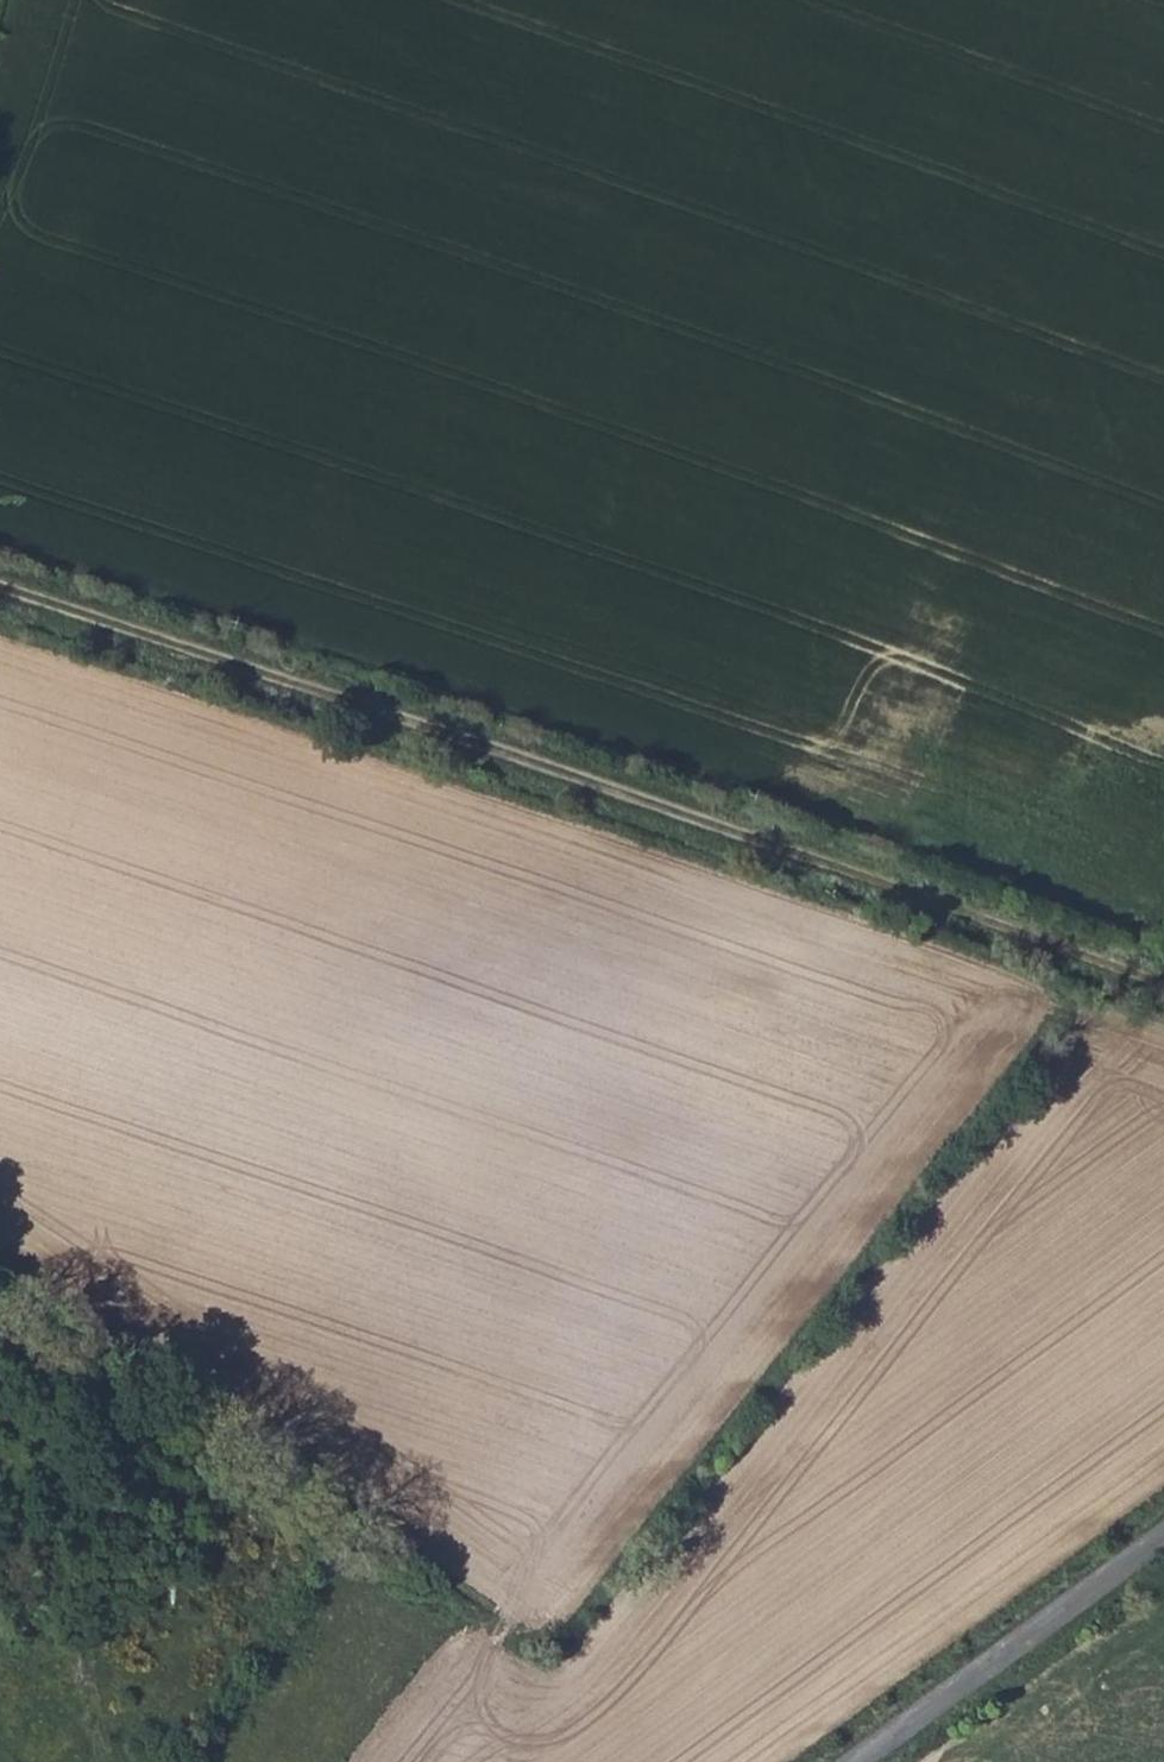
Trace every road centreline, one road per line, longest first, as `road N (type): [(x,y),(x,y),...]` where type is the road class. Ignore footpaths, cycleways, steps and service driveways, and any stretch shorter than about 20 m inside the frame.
road 1 (track): [(0,587),(704,821),(1163,989)]
road 2 (unclassified): [(1163,1540),(865,1761)]

